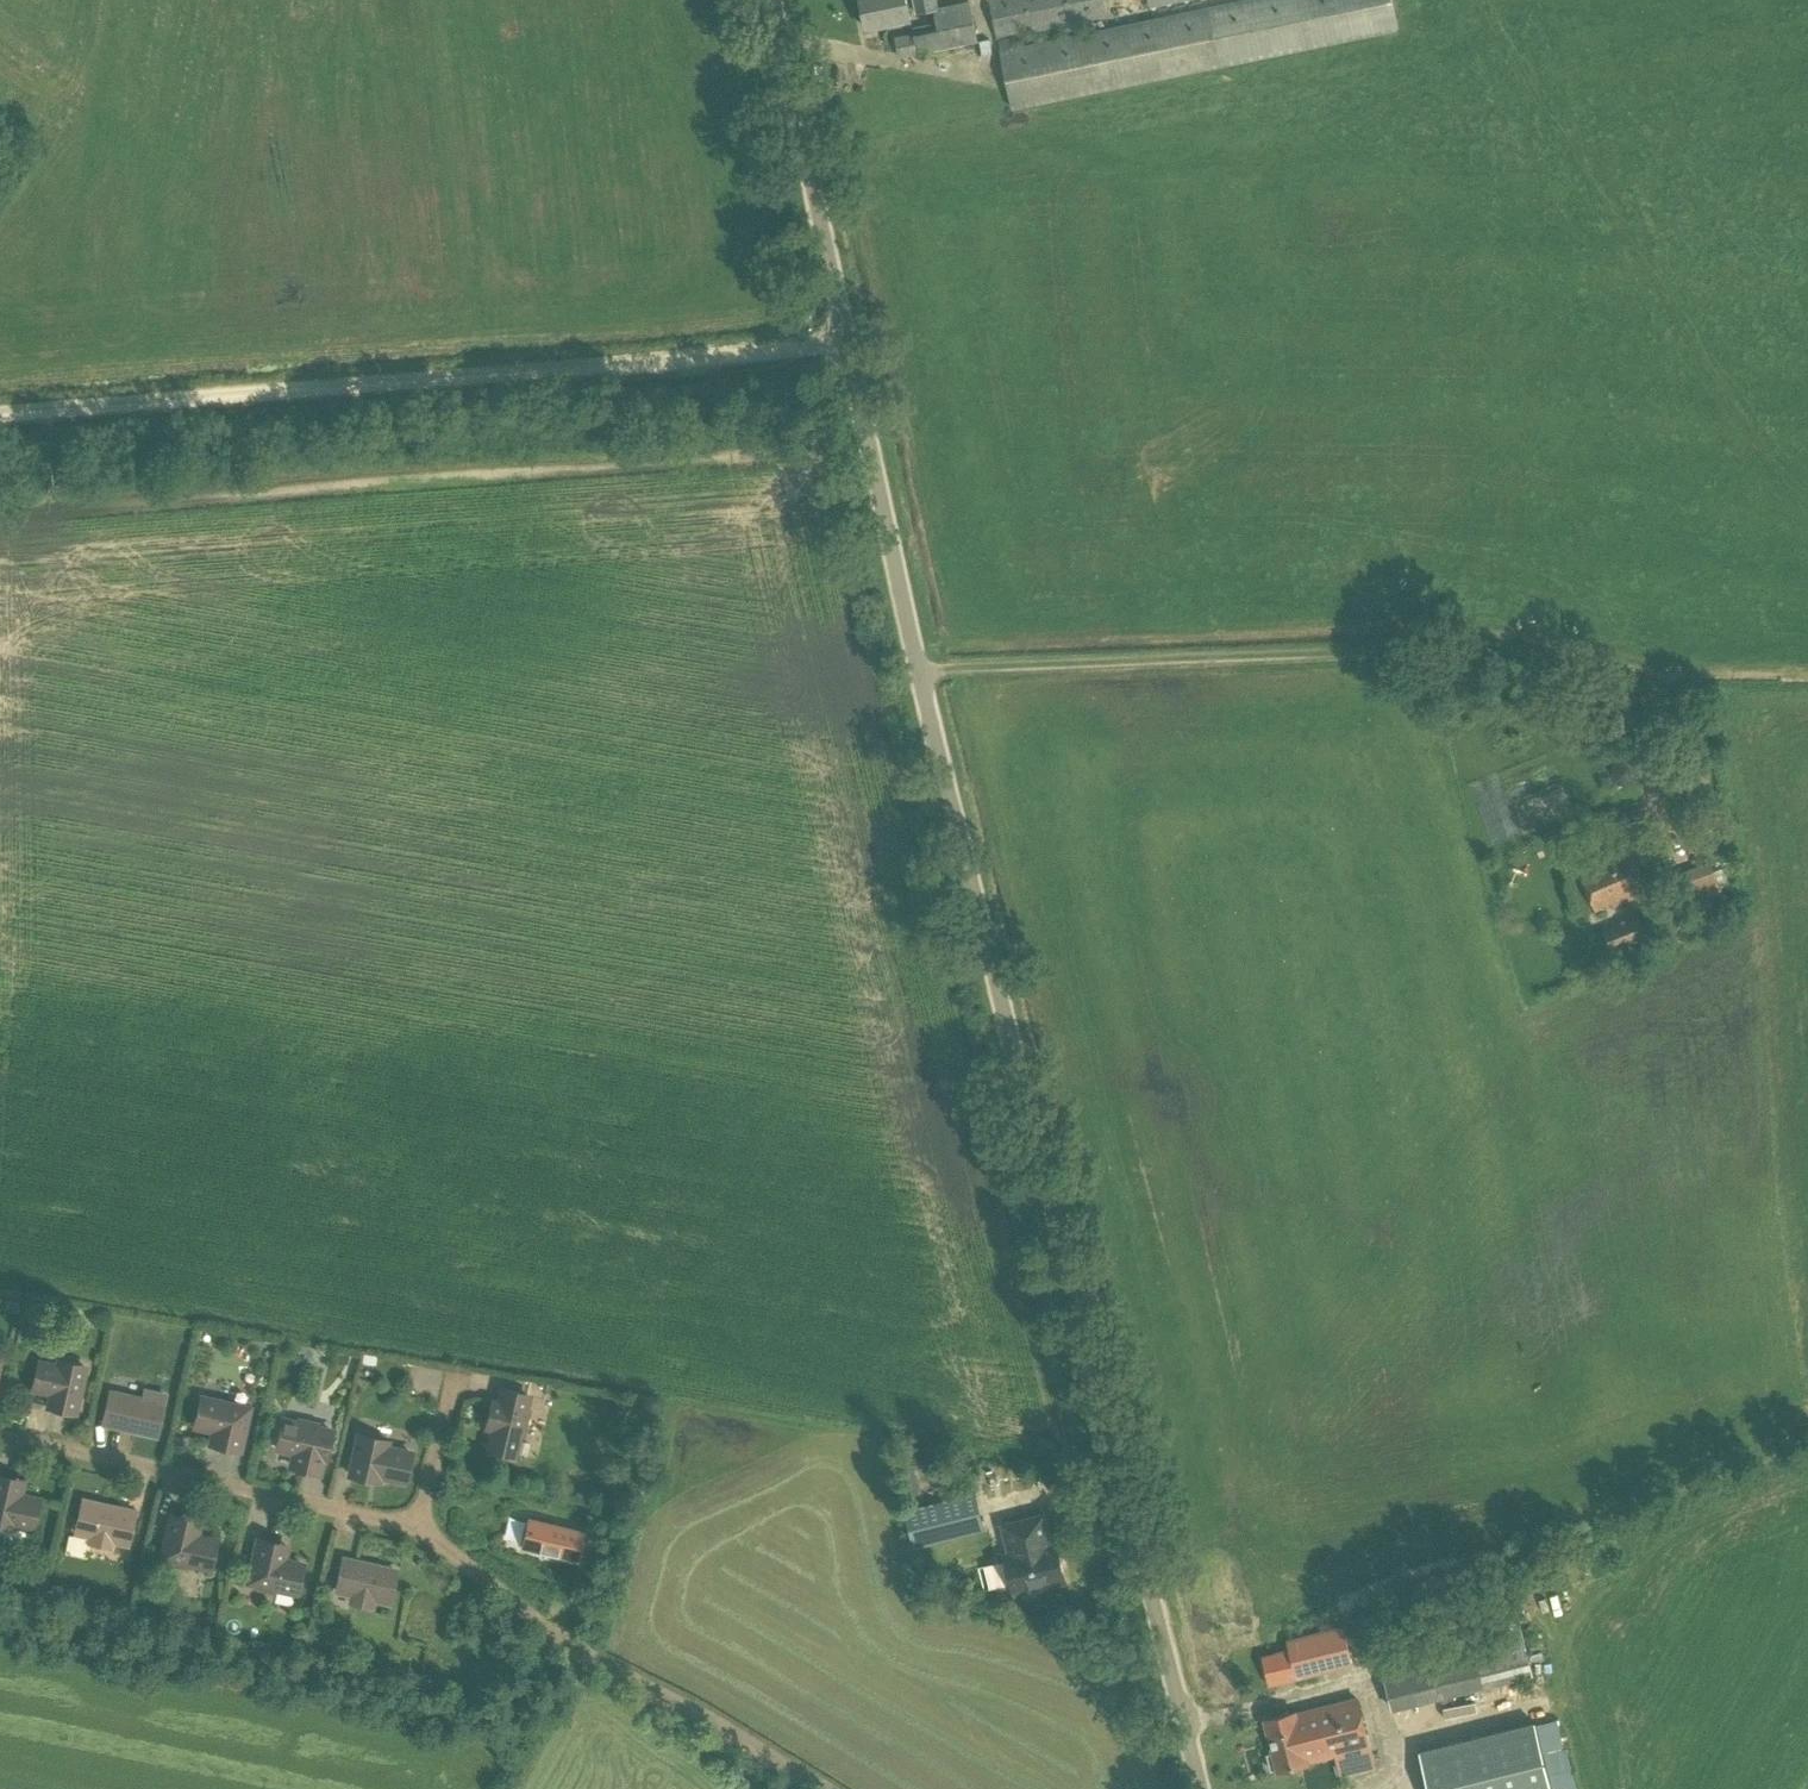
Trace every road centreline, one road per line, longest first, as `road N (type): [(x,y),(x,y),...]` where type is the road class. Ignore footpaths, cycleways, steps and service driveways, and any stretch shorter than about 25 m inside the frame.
road 1 (unclassified): [(1206,1788),(922,672),(780,0)]
road 2 (track): [(0,410),(855,343)]
road 3 (track): [(1625,692),(1559,656),(1369,649),(922,672)]

